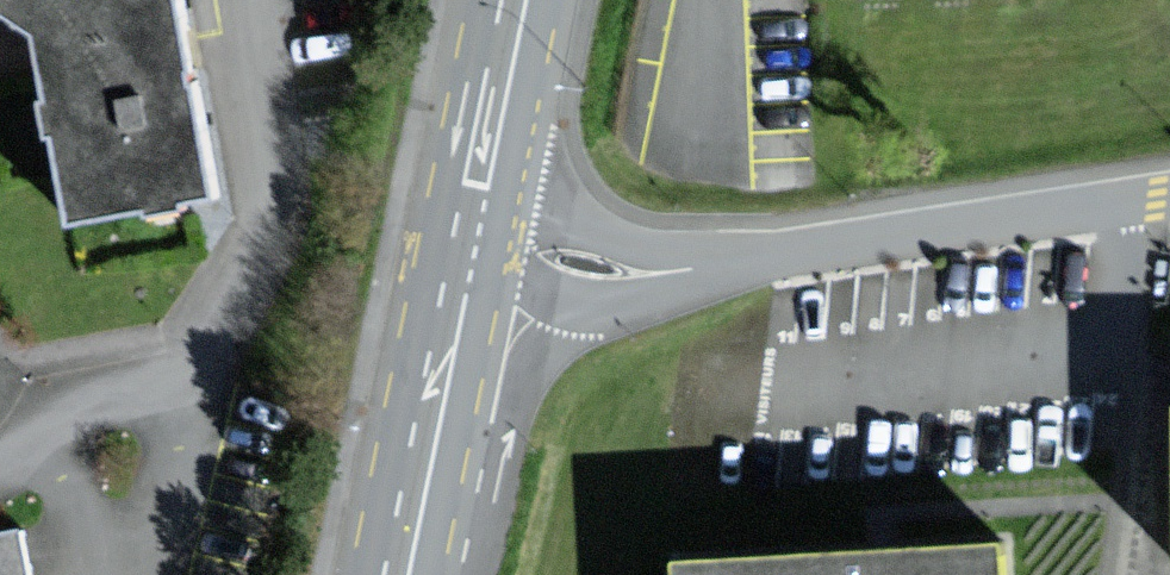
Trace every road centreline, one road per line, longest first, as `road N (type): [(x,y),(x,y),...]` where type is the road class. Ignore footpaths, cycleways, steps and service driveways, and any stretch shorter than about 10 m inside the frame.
road 1 (residential): [(1169,198),(765,254)]
road 2 (residential): [(457,266),(593,298),(663,292),(765,254)]
road 3 (primary): [(457,266),(395,574)]
road 4 (residential): [(765,254),(657,248),(473,190)]
road 5 (primary): [(511,0),(473,190)]

